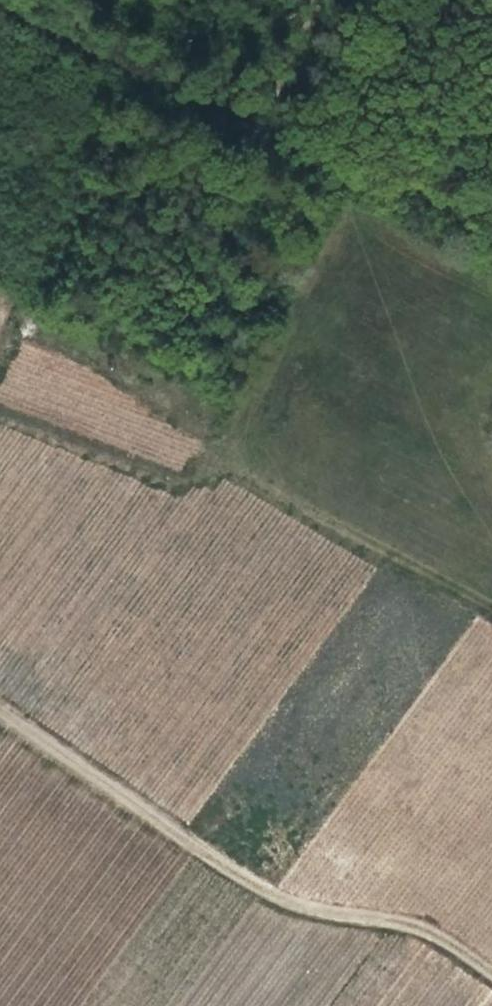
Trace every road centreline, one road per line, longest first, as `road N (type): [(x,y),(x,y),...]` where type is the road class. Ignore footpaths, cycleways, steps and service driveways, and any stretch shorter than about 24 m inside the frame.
road 1 (track): [(491,620),(221,474),(354,187)]
road 2 (track): [(0,706),(276,896),(327,913),(419,920),(491,964)]
road 3 (track): [(491,262),(3,0)]

